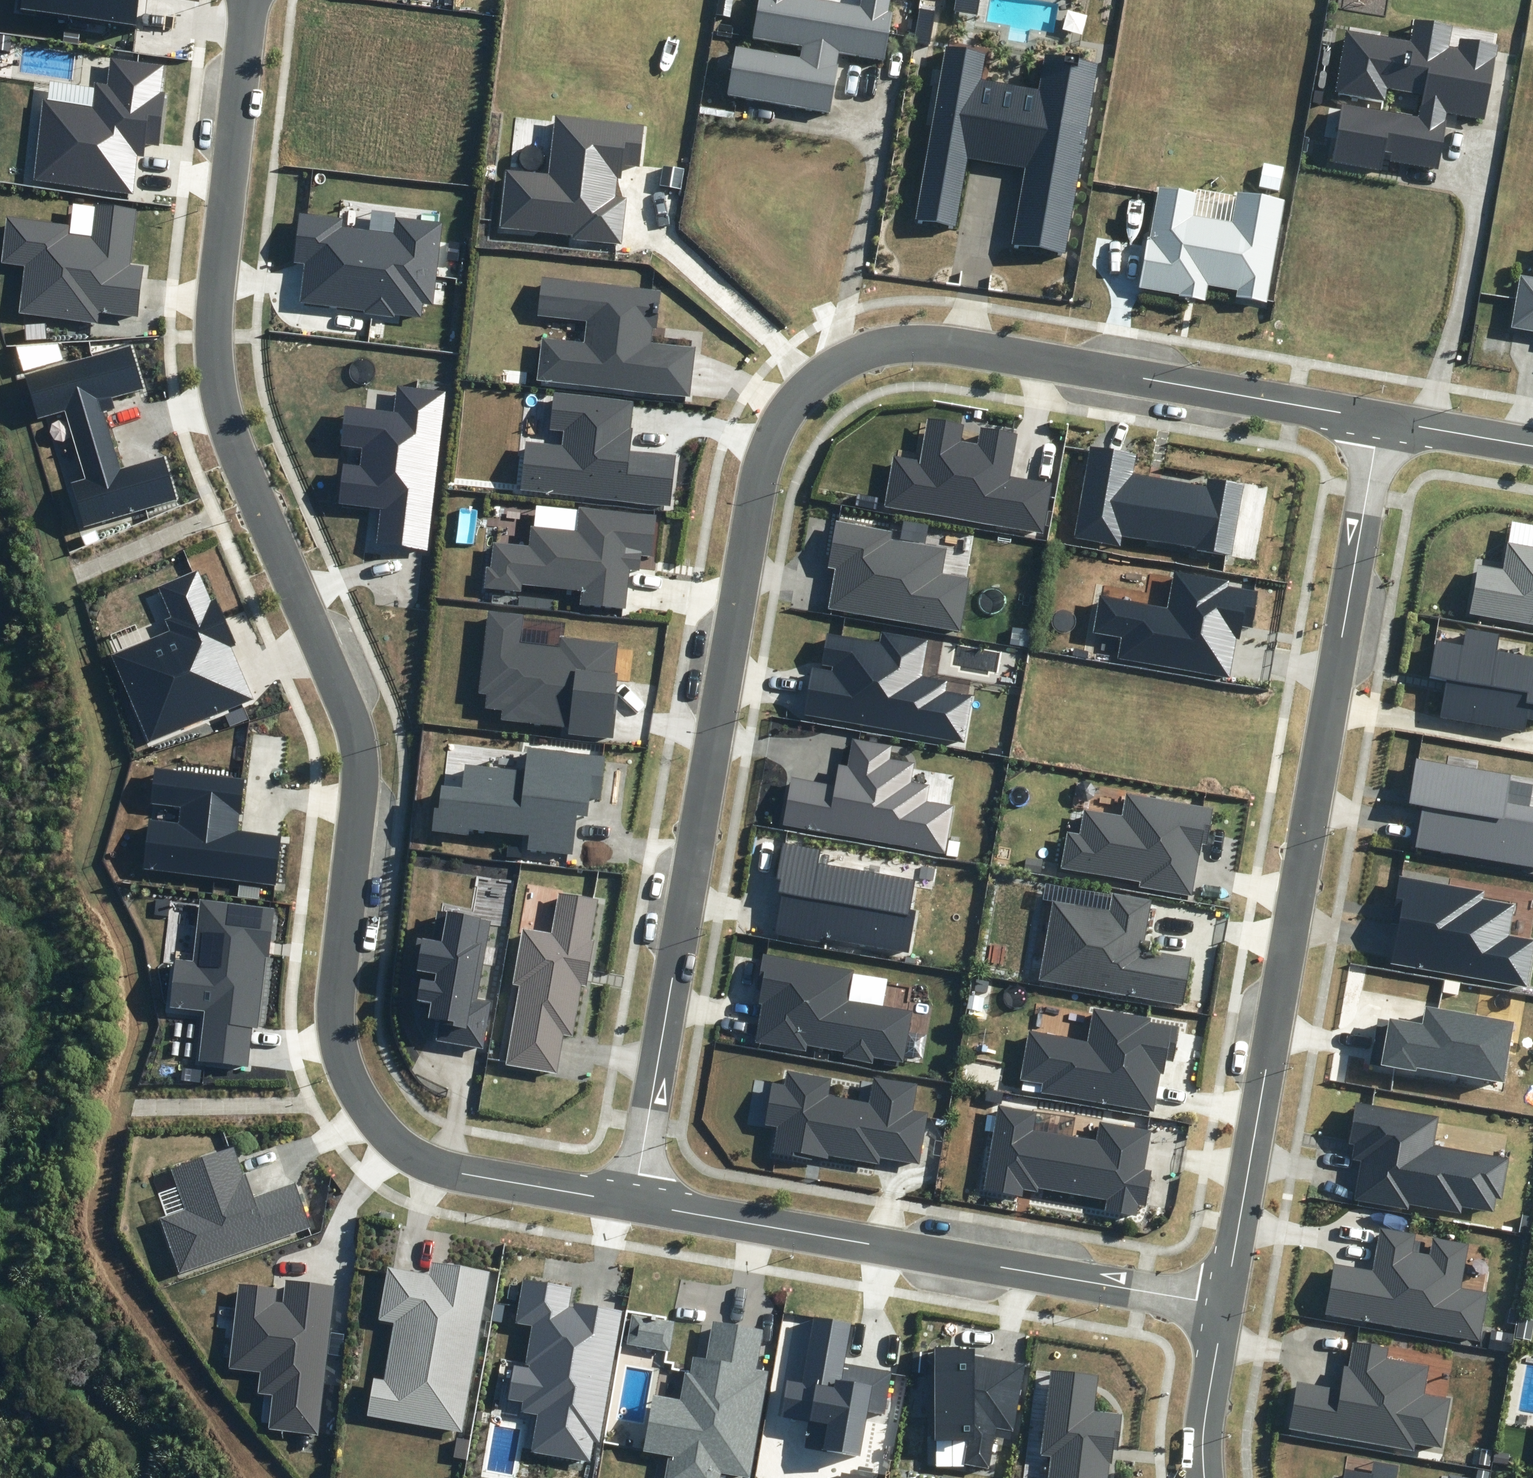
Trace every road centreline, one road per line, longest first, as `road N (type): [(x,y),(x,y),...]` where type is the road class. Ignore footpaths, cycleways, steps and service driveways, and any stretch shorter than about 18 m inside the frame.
road 1 (residential): [(251,0),(215,309),(217,391),(225,430),(351,715),(363,776),(335,982),(338,1041),(354,1093),(390,1140),(462,1174),(635,1205)]
road 2 (residential): [(635,1205),(755,490),(787,408),(869,349),(938,342),(1379,419)]
road 3 (residential): [(1225,1305),(1379,419)]
road 4 (residential): [(635,1205),(1225,1305)]
road 5 (residential): [(1205,1477),(1203,1433),(1225,1305)]
road 6 (residential): [(1379,419),(1532,446)]

